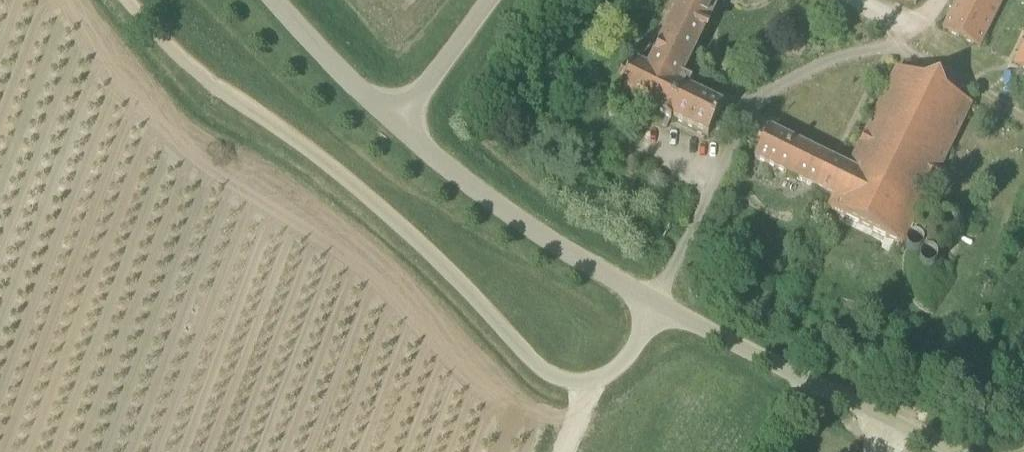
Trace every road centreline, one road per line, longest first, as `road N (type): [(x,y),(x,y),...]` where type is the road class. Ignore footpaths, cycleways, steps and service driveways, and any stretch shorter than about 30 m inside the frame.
road 1 (unclassified): [(656,306),(630,355),(608,374),(587,382),(541,369),(355,186),(210,82),(128,0)]
road 2 (unclassified): [(954,451),(656,306)]
road 3 (unclassified): [(656,306),(497,207),(396,126)]
road 4 (unclassified): [(396,126),(274,0)]
road 5 (unclassified): [(396,126),(491,0)]

